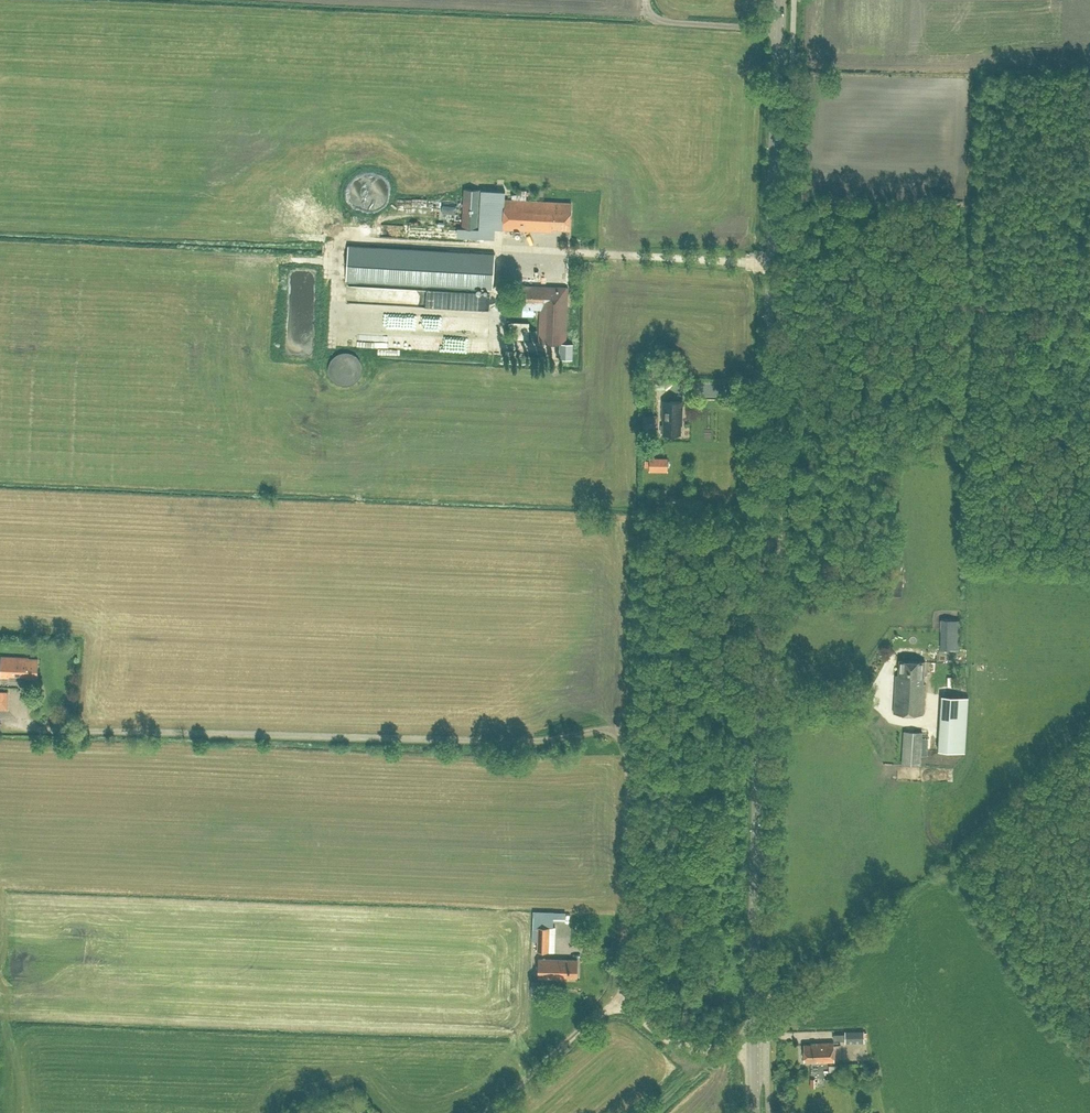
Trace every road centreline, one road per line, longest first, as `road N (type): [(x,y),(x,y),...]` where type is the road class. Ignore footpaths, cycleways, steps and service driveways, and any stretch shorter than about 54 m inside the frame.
road 1 (secondary): [(755,1112),(779,0)]
road 2 (track): [(486,1112),(619,1003),(622,740),(602,729),(507,740),(72,730)]
road 3 (track): [(985,75),(974,546)]
road 4 (track): [(771,309),(1089,307)]
road 5 (track): [(945,865),(1089,739)]

